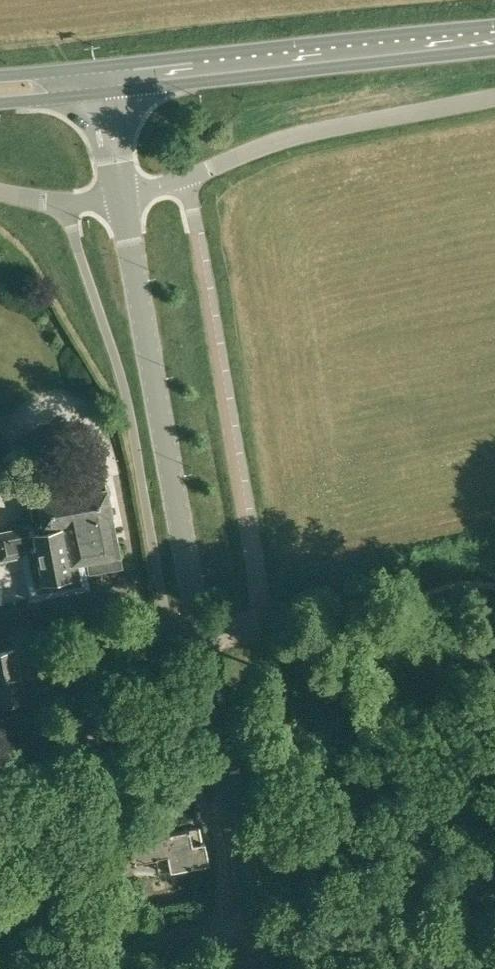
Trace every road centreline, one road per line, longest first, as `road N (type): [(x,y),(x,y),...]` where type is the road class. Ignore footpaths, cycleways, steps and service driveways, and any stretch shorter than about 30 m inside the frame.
road 1 (unclassified): [(201,636),(266,621),(187,179)]
road 2 (tertiary): [(201,636),(121,198)]
road 3 (primary): [(494,41),(103,83)]
road 4 (tertiary): [(264,968),(201,636)]
road 5 (unclassified): [(494,98),(301,135),(187,179)]
road 6 (unclassified): [(121,198),(65,204),(0,190)]

